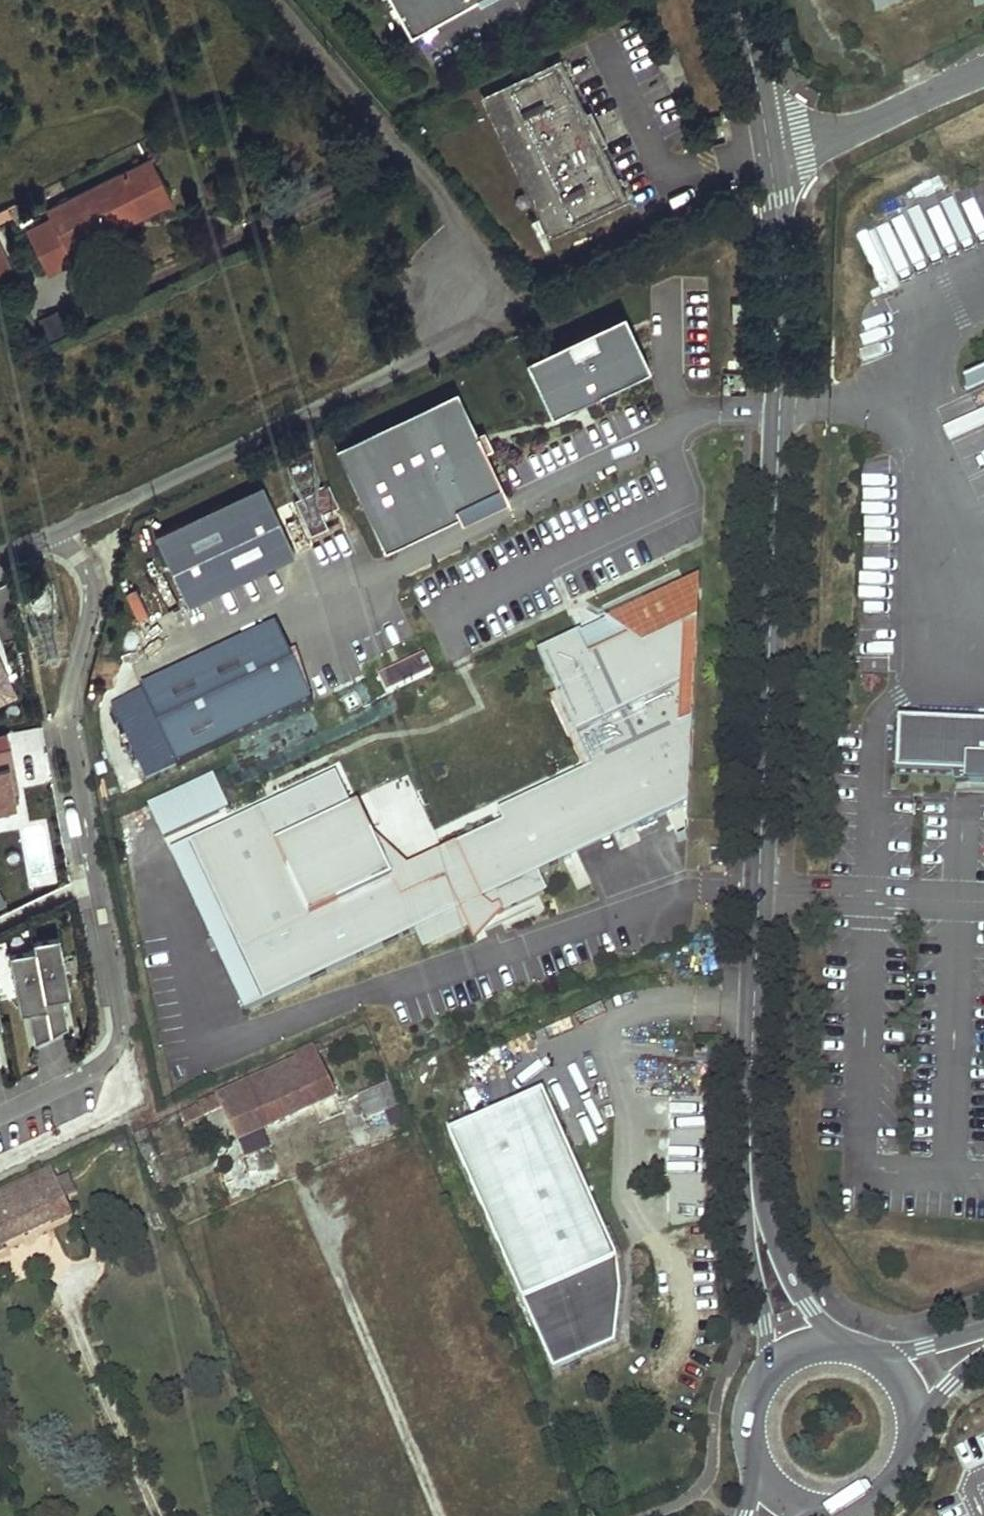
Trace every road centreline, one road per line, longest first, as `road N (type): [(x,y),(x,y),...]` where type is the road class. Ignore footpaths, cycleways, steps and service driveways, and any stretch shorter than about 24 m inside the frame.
road 1 (unclassified): [(769,152),(782,355),(750,1161),(755,1215)]
road 2 (residential): [(275,0),(451,207),(464,288),(405,365),(50,534)]
road 3 (residential): [(0,1114),(99,1066),(119,1039),(71,708),(92,596),(79,559),(50,534)]
road 4 (unclassified): [(769,152),(852,130),(983,74)]
road 5 (unclassified): [(755,1215),(768,1372)]
road 6 (unclassified): [(842,1345),(755,1215)]
road 7 (unclassified): [(738,0),(769,152)]
road 8 (tertiary): [(830,1507),(885,1485),(911,1432)]

